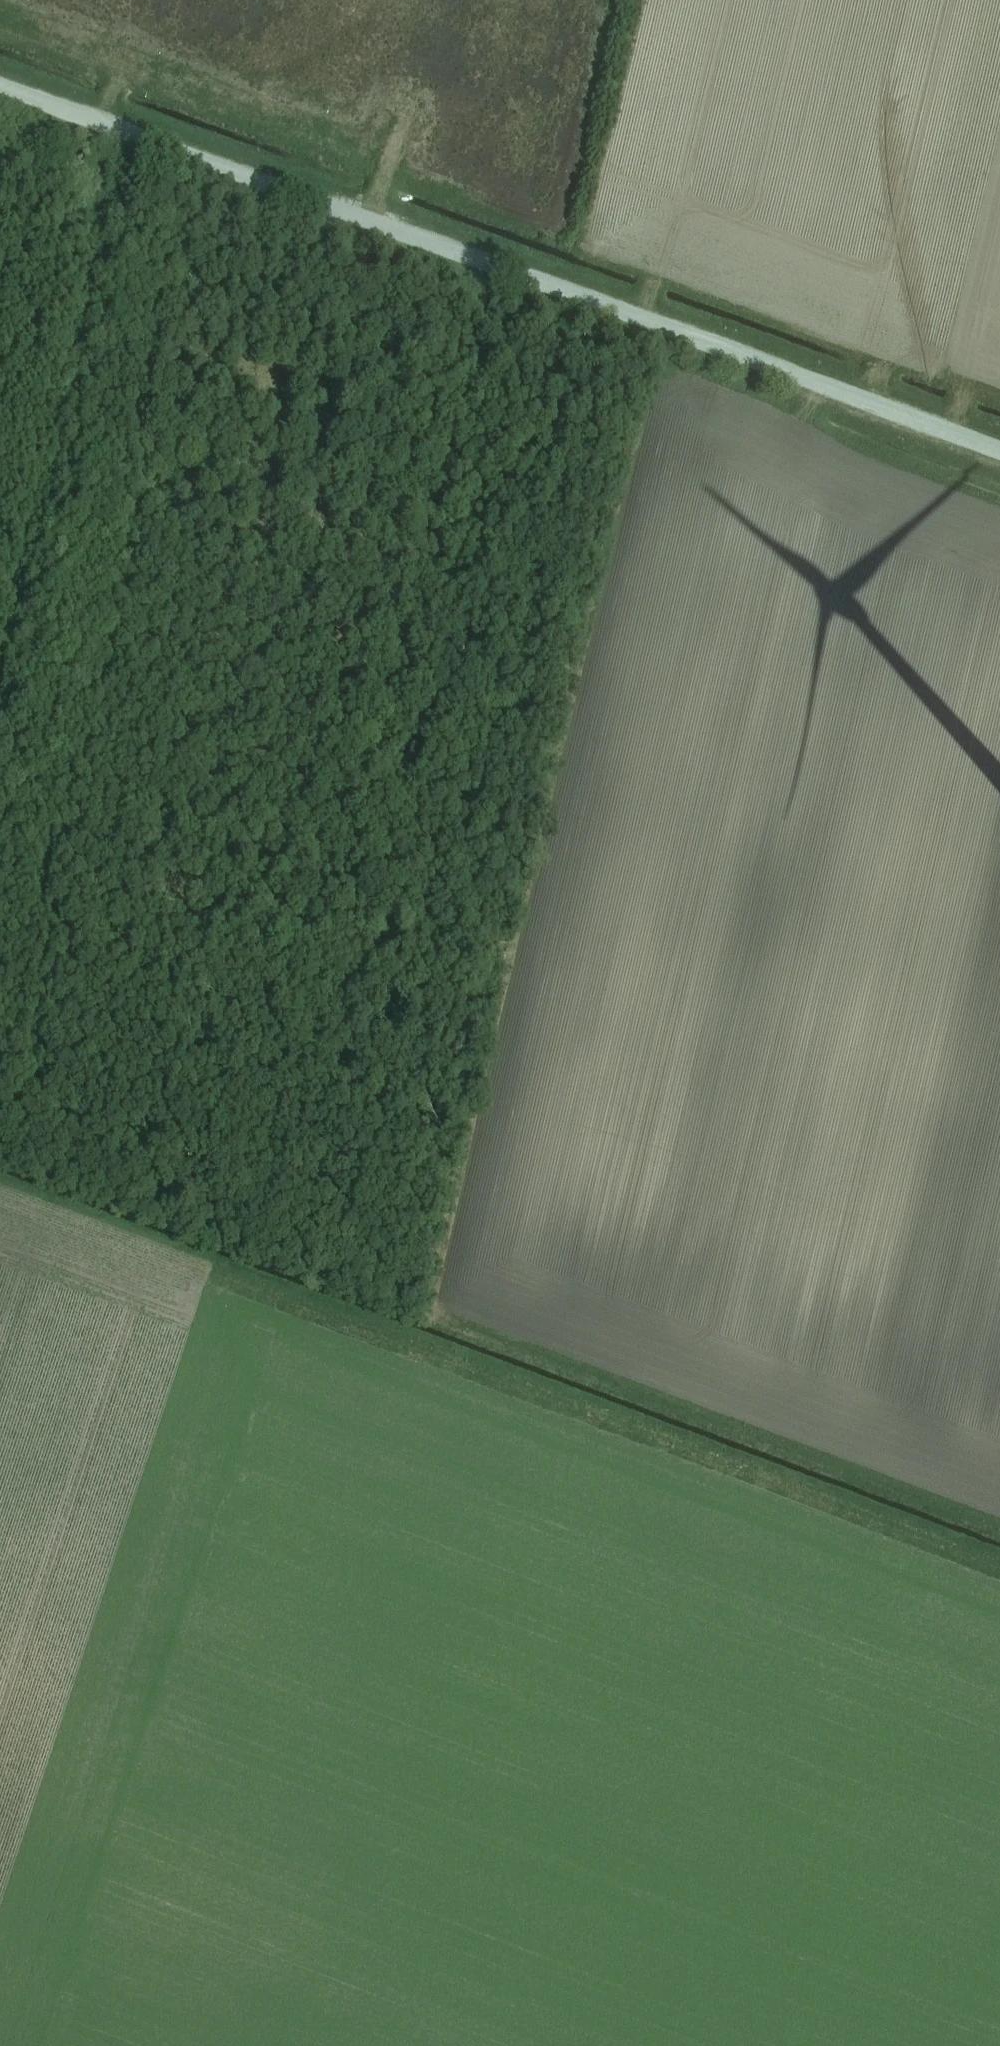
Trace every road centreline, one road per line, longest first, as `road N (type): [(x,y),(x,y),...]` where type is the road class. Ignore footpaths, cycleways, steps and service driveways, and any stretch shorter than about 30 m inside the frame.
road 1 (unclassified): [(0,89),(999,453)]

